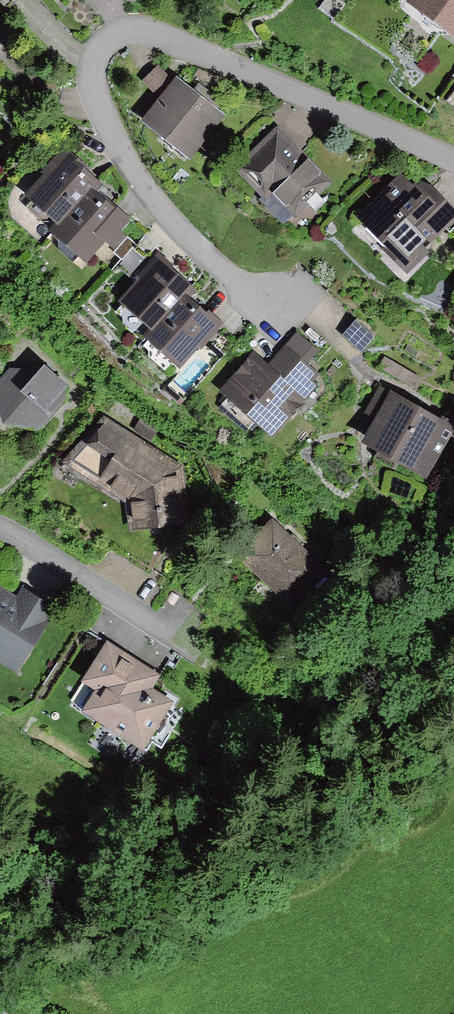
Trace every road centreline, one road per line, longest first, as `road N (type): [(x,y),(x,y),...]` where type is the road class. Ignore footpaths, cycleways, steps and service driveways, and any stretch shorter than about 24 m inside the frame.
road 1 (residential): [(453,157),(205,49),(141,30),(109,38),(90,58),(89,75),(106,130),(179,228),(268,306)]
road 2 (residential): [(0,528),(193,648)]

